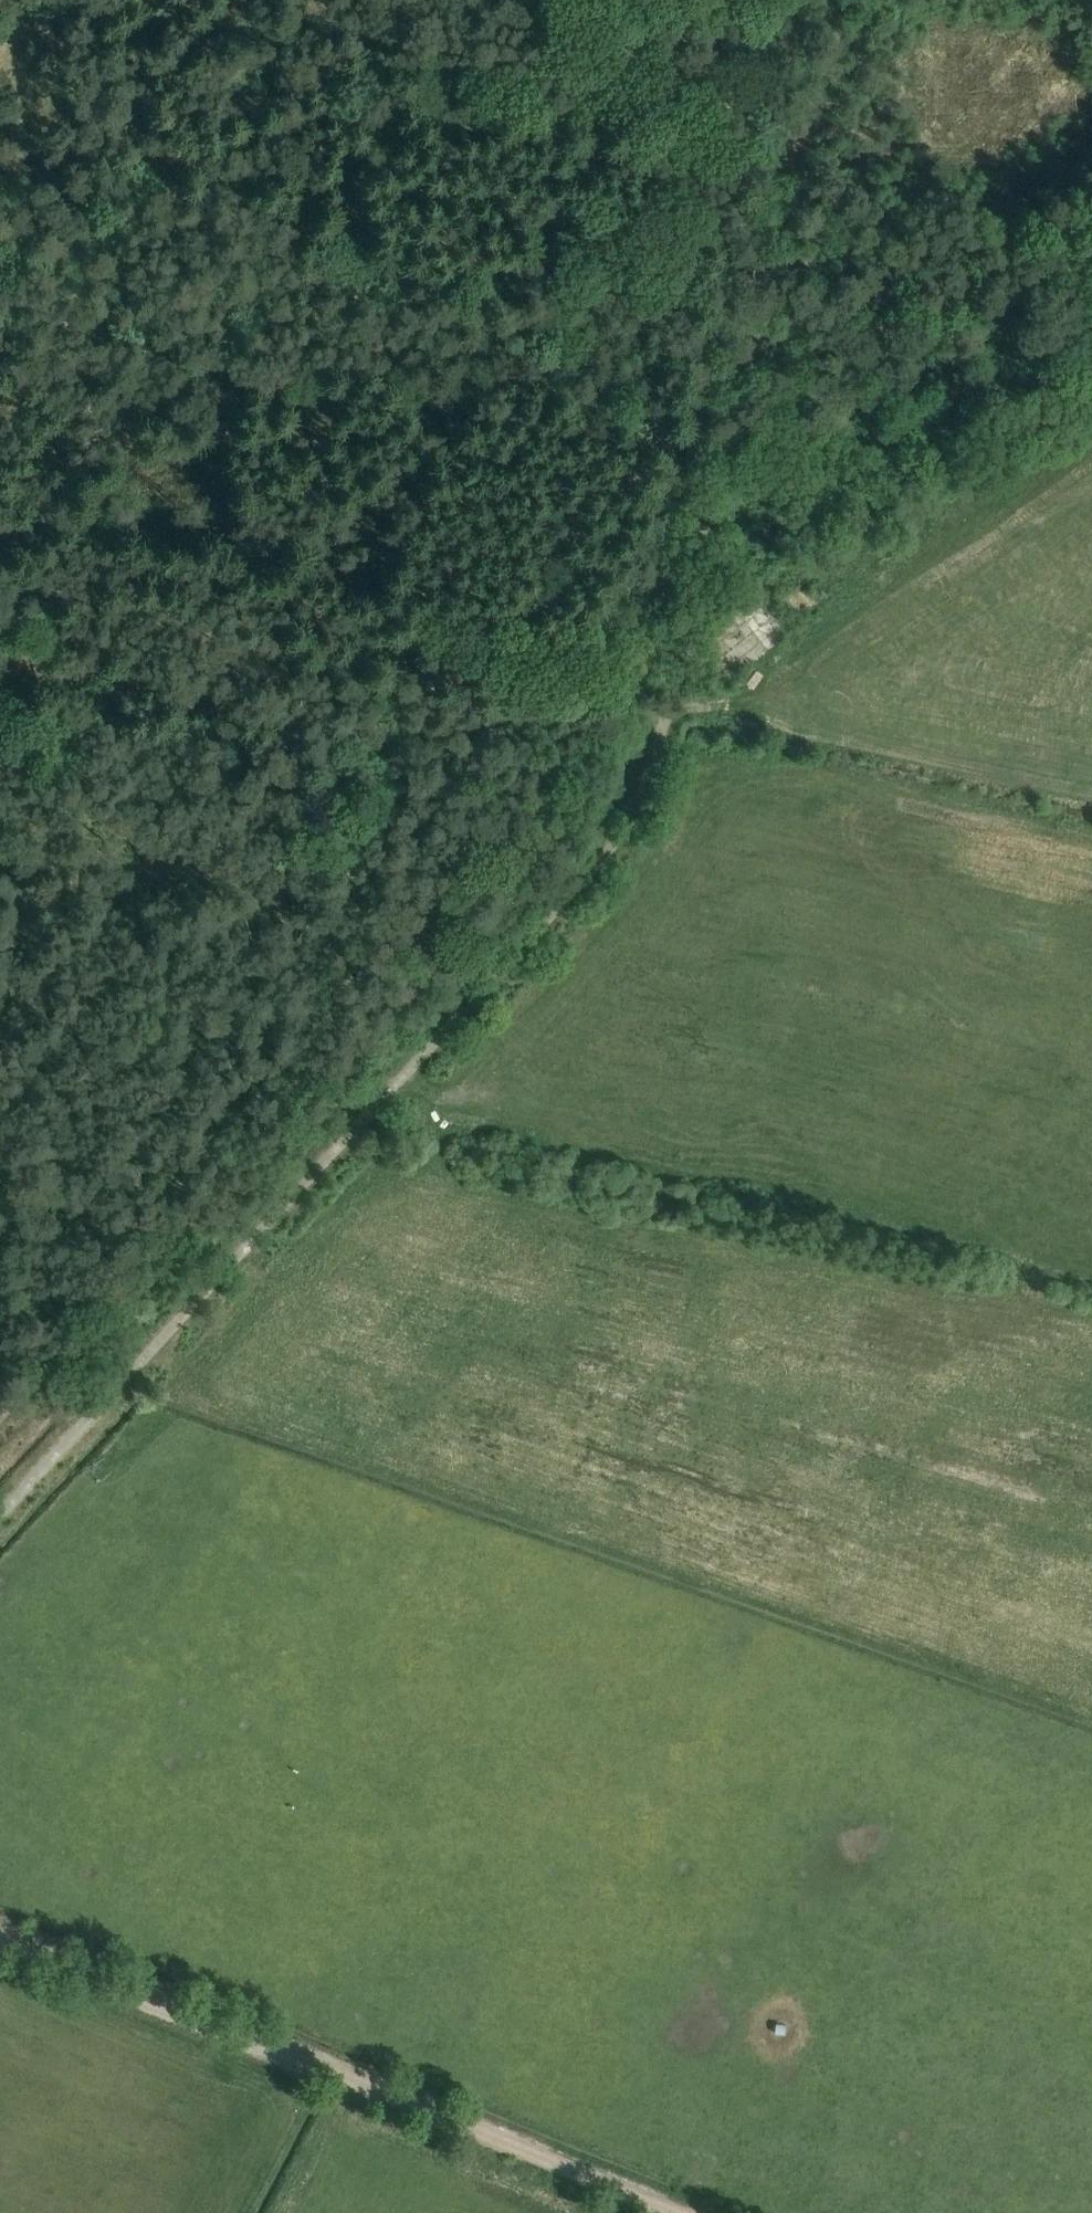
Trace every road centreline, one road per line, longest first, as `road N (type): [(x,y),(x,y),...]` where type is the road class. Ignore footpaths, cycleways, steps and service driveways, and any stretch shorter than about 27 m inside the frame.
road 1 (unclassified): [(0,1517),(619,835),(653,763),(661,711)]
road 2 (track): [(0,1938),(667,2212)]

